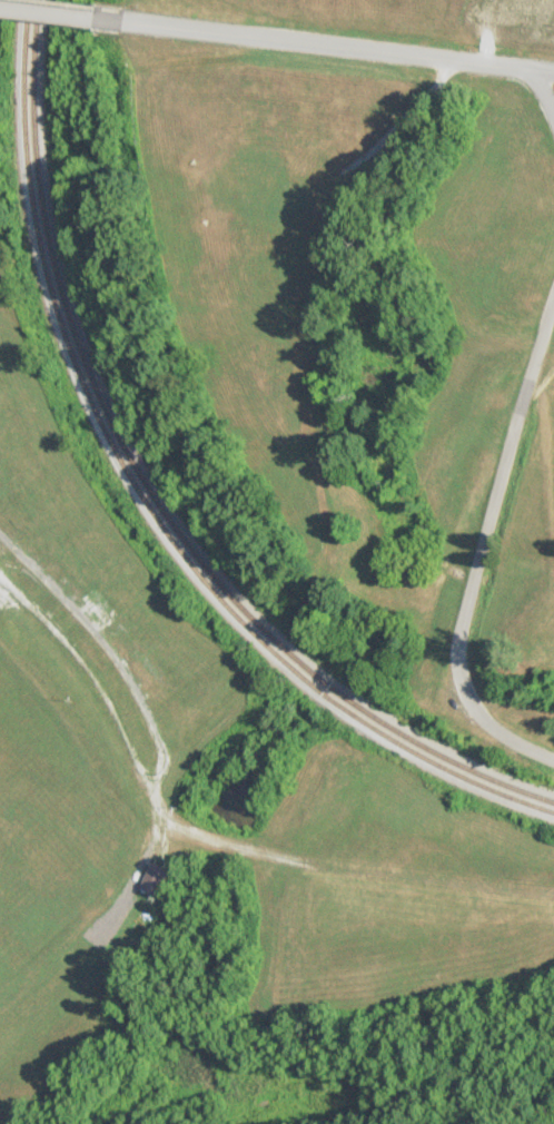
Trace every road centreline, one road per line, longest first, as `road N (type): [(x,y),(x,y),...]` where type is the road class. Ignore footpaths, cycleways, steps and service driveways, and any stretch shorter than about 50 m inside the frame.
road 1 (residential): [(553,761),(484,722),(454,661),(479,541),(553,286)]
road 2 (residential): [(553,72),(95,18)]
road 3 (track): [(149,783),(157,767),(152,740),(118,671),(0,538)]

